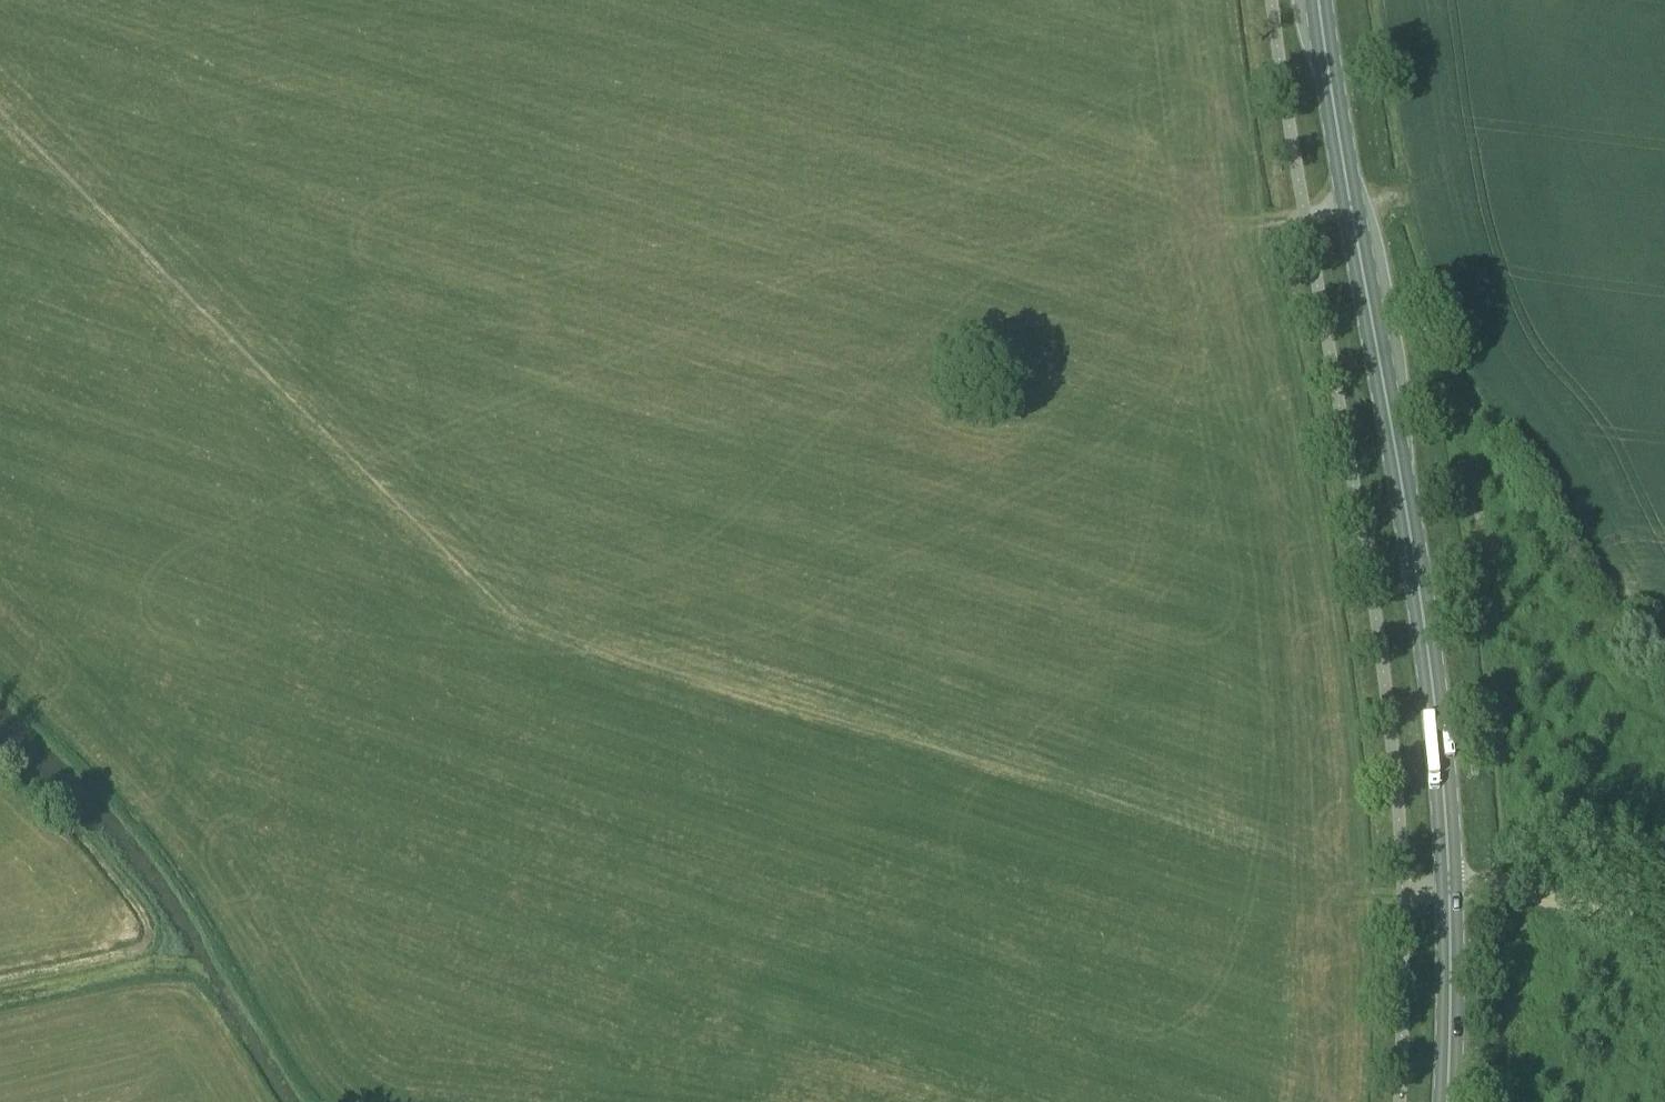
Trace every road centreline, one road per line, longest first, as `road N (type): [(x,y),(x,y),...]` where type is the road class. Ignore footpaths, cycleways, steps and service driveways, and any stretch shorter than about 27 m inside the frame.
road 1 (primary): [(1447,1101),(1437,726),(1317,0)]
road 2 (track): [(1664,930),(1484,887),(1447,890)]

